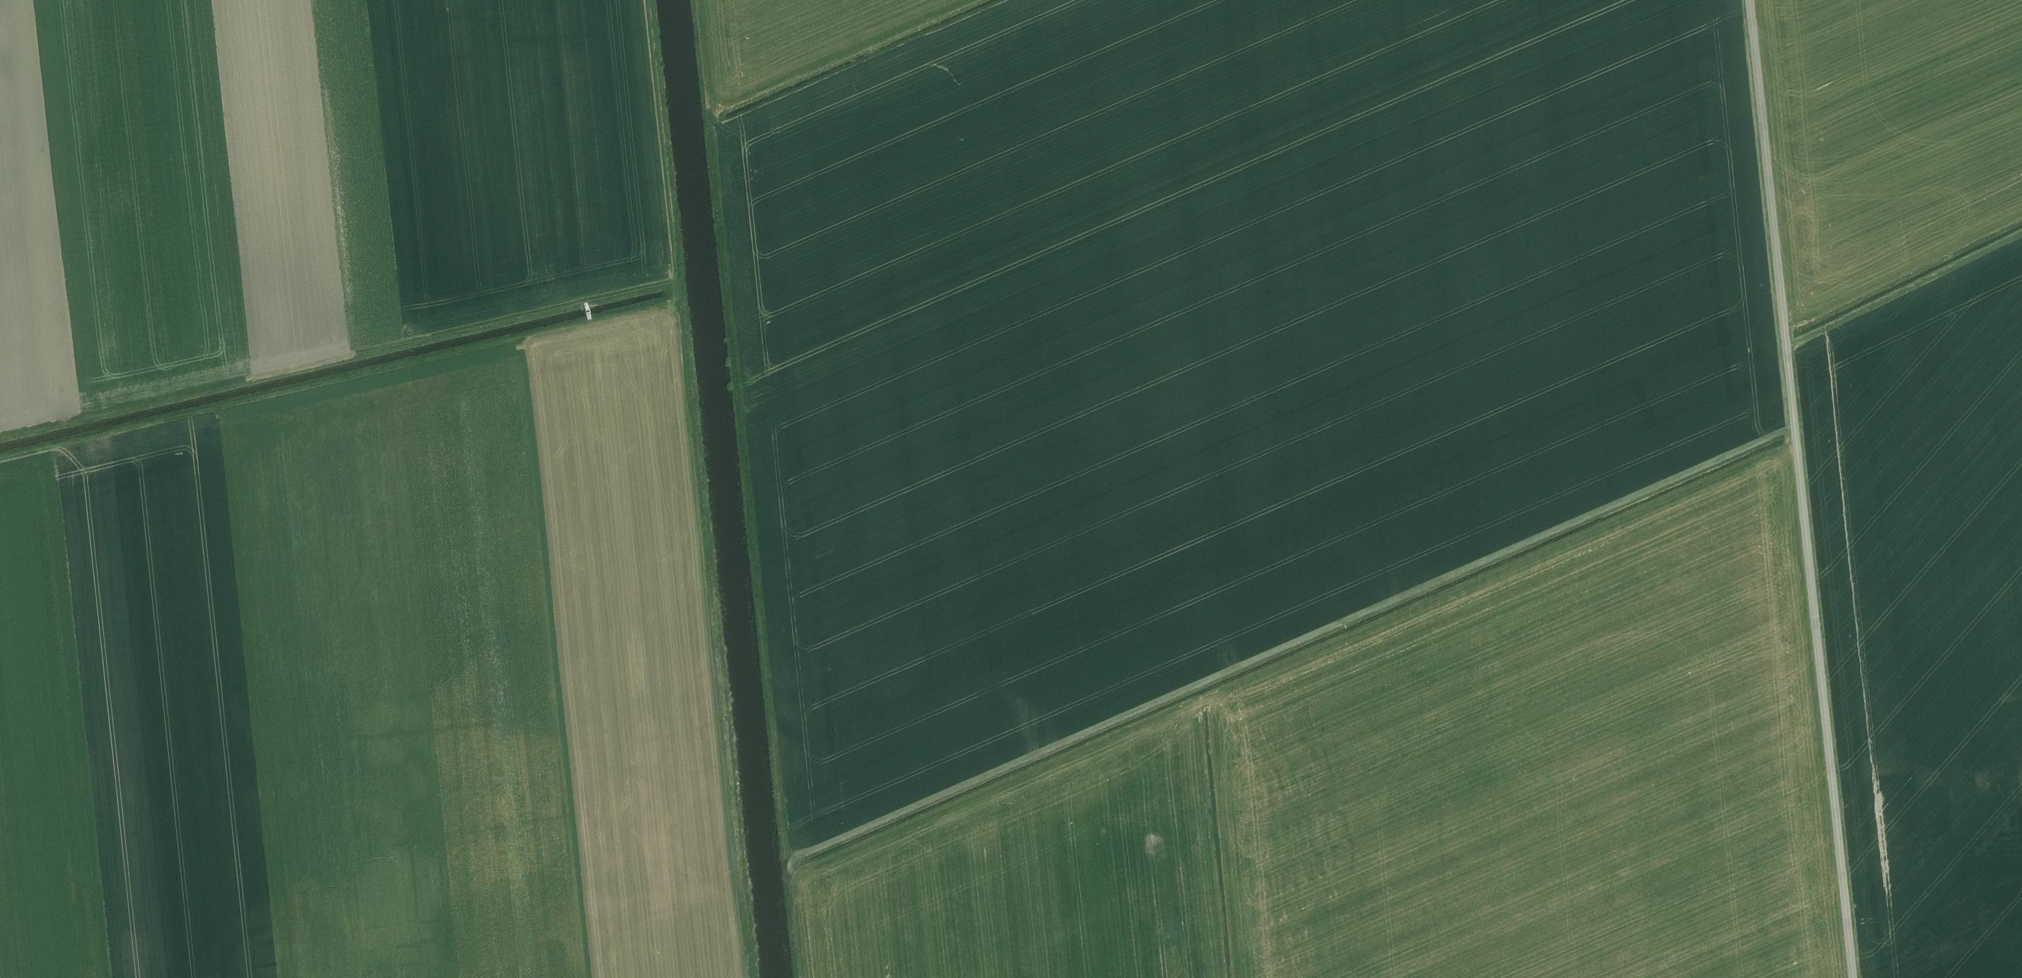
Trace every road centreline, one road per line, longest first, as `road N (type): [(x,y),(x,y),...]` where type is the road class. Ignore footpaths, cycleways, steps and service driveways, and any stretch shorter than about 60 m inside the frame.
road 1 (unclassified): [(1854,977),(1751,0)]

